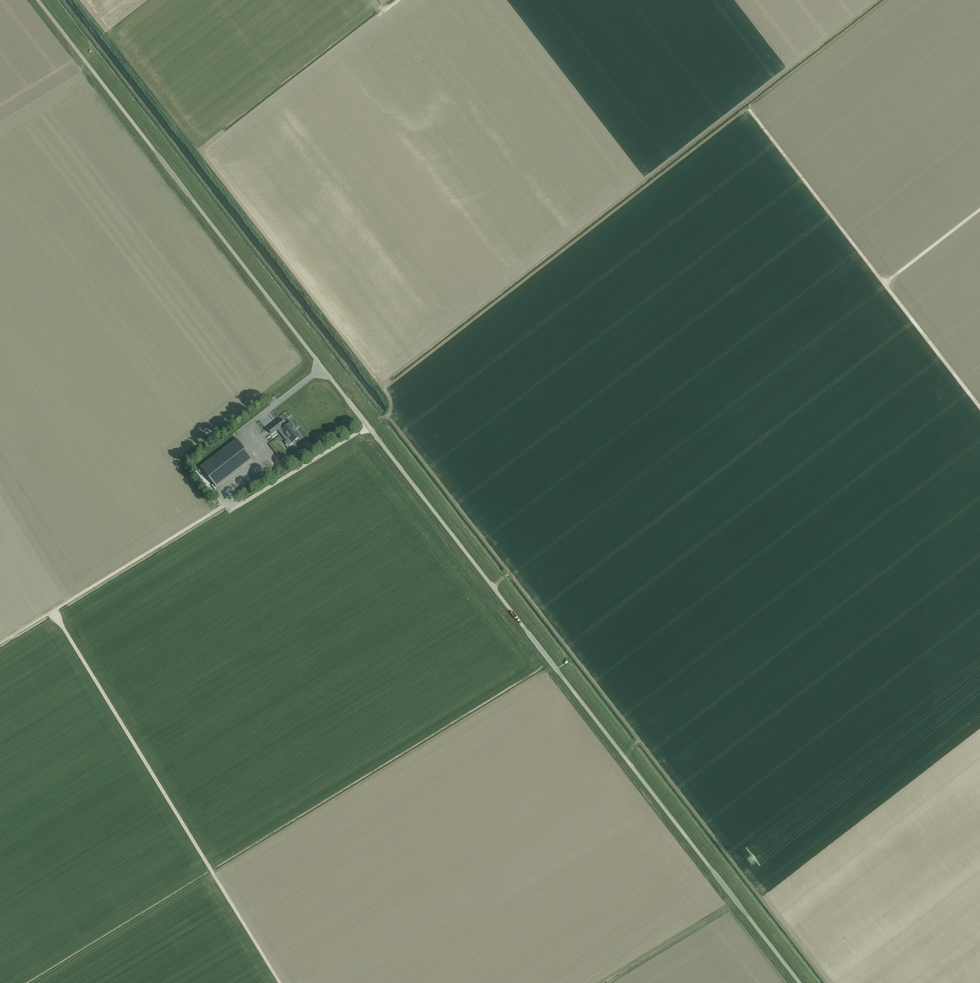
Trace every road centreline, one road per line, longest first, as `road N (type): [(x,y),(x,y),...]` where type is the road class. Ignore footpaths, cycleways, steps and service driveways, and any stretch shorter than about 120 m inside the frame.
road 1 (unclassified): [(799,982),(37,0)]

